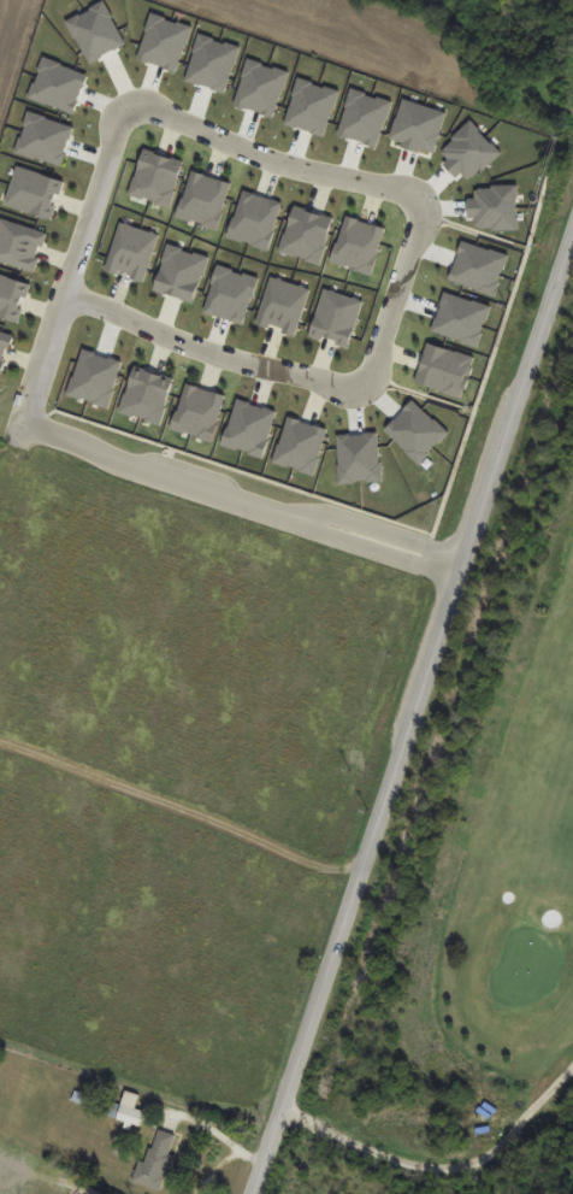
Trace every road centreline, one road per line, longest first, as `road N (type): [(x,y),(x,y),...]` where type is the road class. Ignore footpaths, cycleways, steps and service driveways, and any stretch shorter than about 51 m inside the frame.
road 1 (tertiary): [(254,1193),(572,234)]
road 2 (residential): [(461,578),(19,420)]
road 3 (residential): [(13,434),(124,106),(134,98)]
road 4 (residential): [(277,1129),(412,1186),(466,1183),(492,1167),(572,1071)]
road 5 (residential): [(360,392),(208,353),(61,290)]
road 6 (residential): [(134,98),(293,171),(423,199)]
road 7 (residential): [(423,199),(425,224),(360,392)]

